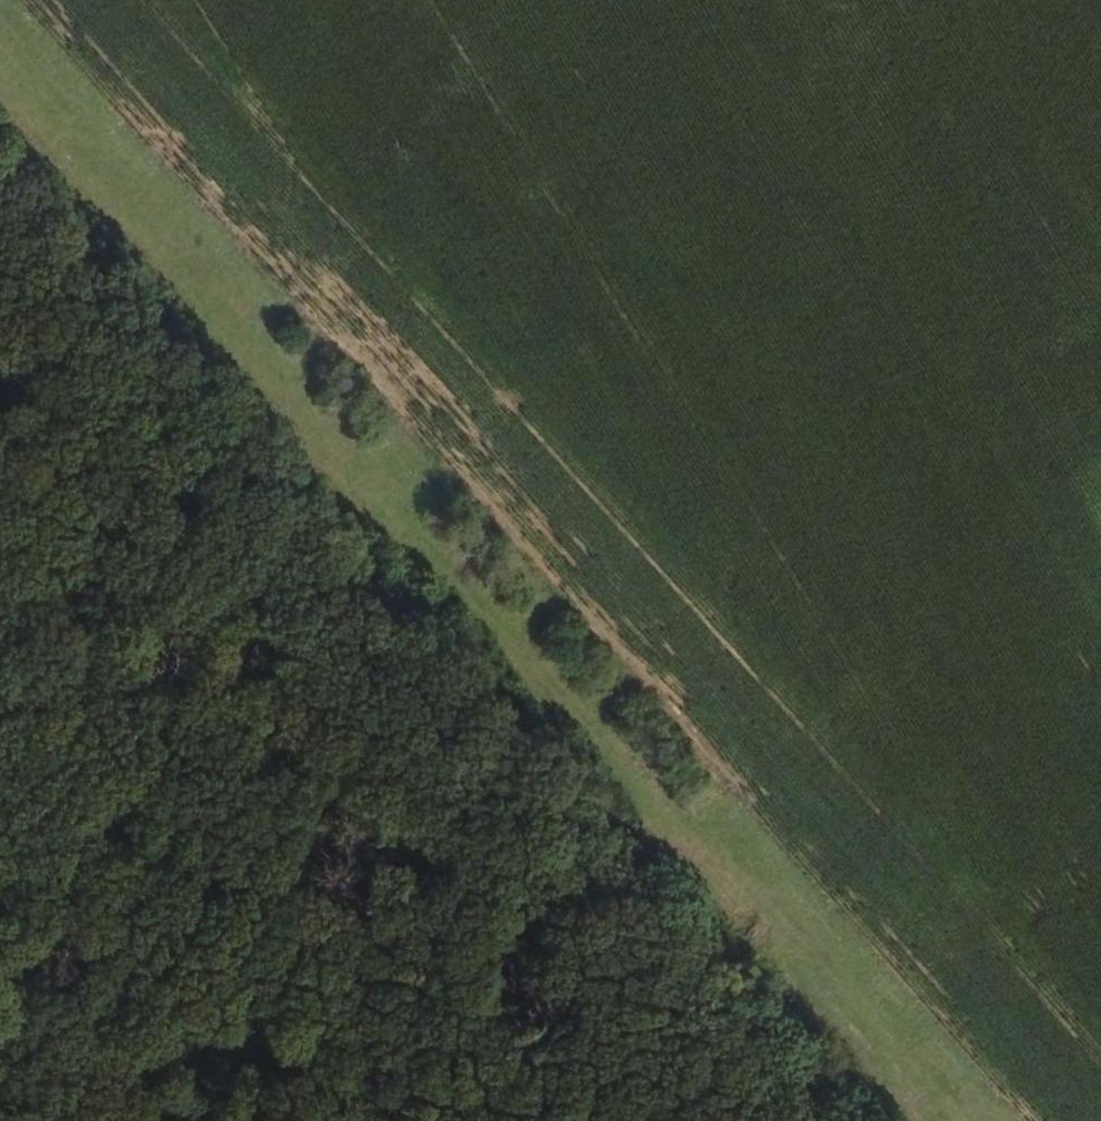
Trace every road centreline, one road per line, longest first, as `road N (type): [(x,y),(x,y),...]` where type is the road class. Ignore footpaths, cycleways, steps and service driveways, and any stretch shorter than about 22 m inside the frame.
road 1 (track): [(0,763),(87,834),(314,1070),(337,1120)]

